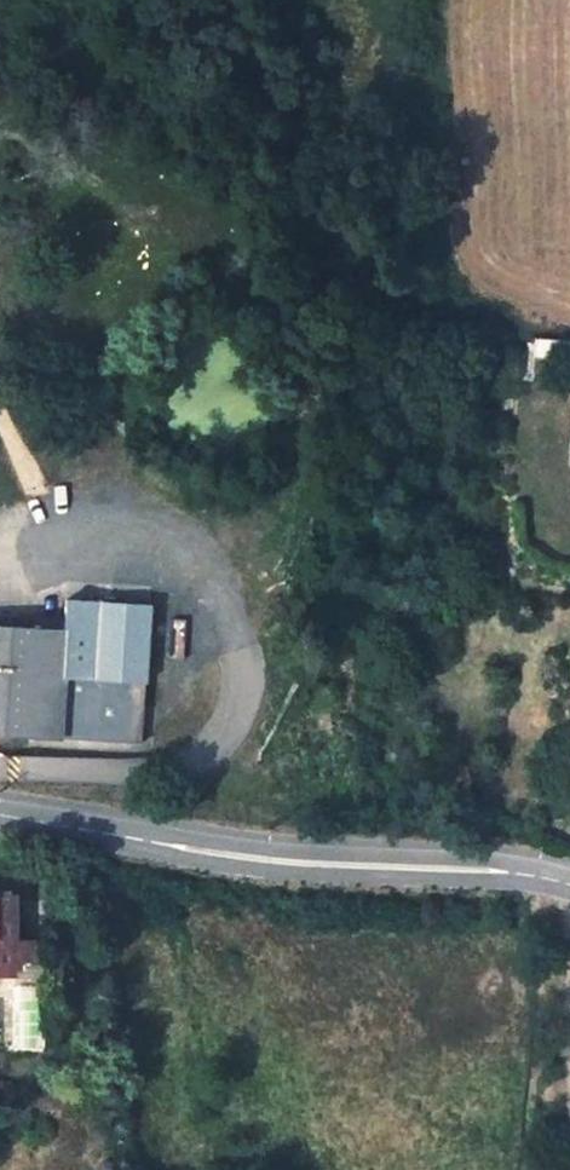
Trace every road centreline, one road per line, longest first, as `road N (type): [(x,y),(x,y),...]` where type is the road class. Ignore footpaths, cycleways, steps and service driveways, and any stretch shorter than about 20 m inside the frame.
road 1 (residential): [(0,816),(307,863),(480,871),(569,885)]

